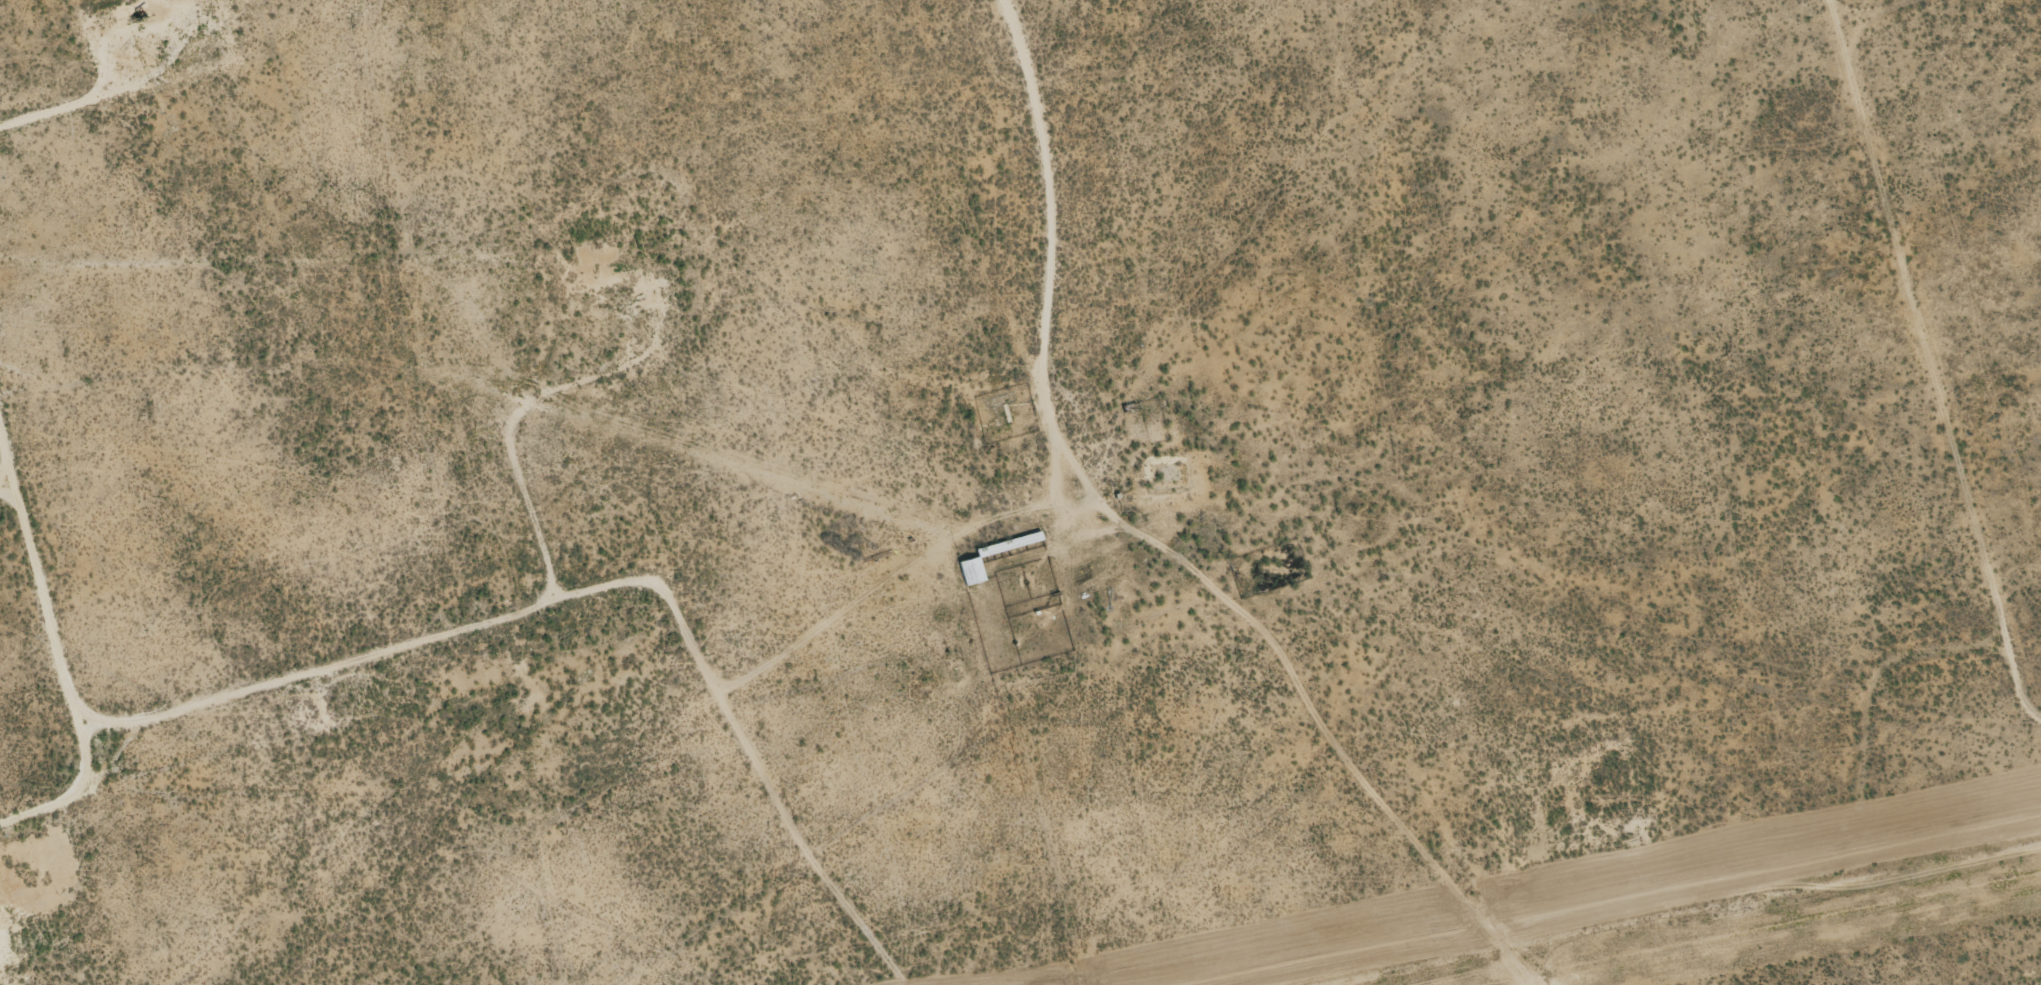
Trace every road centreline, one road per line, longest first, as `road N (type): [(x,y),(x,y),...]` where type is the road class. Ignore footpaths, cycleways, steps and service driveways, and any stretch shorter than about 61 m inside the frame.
road 1 (track): [(0,236),(119,647),(140,688),(169,717),(607,600),(675,590),(715,597),(965,984)]
road 2 (track): [(1881,0),(2040,594)]
road 3 (track): [(1119,442),(1099,370),(1111,218),(1043,0)]
road 4 (track): [(607,600),(562,465),(562,426),(638,357)]
road 5 (track): [(1901,55),(2040,14)]

